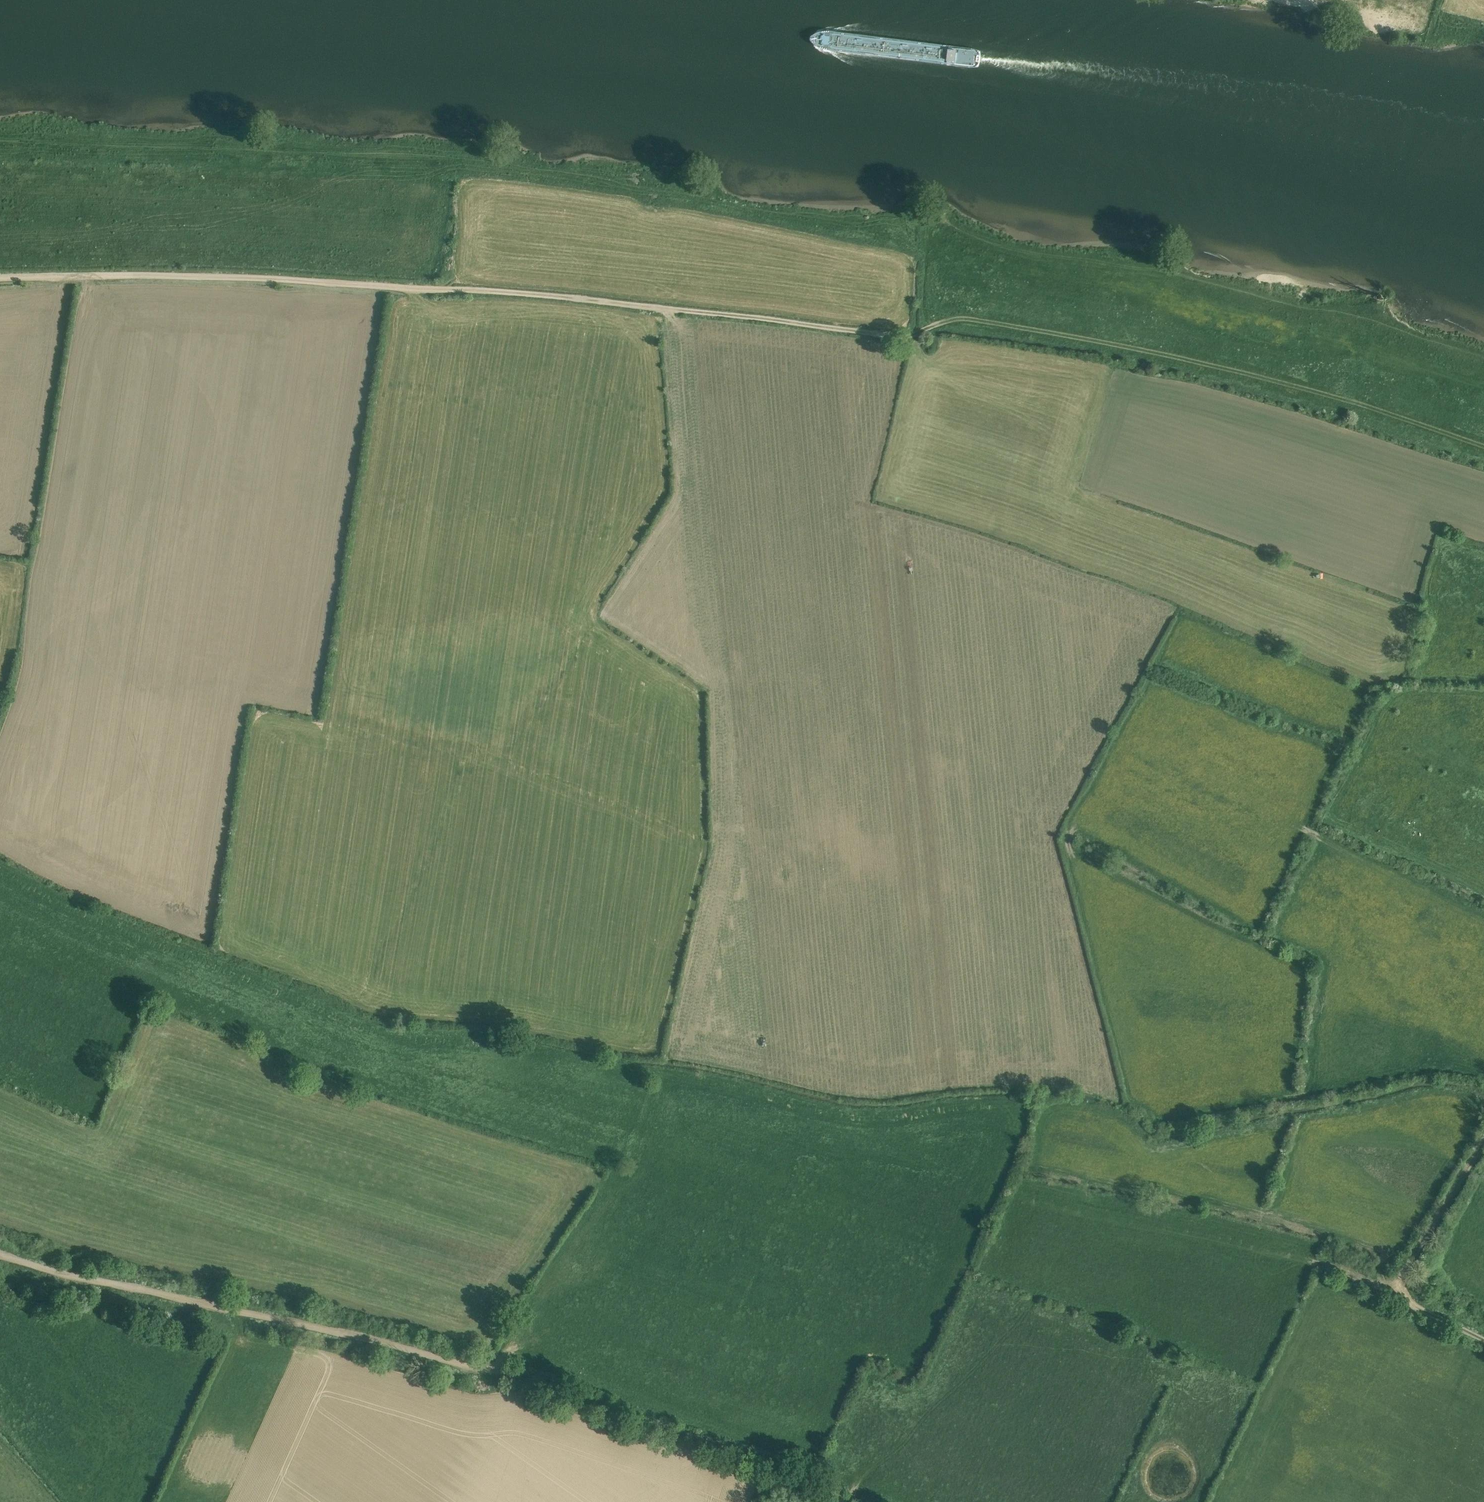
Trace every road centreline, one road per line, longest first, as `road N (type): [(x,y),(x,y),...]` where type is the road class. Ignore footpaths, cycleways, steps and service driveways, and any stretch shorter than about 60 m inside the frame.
road 1 (track): [(910,340),(536,294),(176,275),(0,279)]
road 2 (track): [(576,1395),(0,1253)]
road 3 (track): [(576,1395),(842,1497)]
road 4 (track): [(1483,1140),(1401,1289),(1416,1307),(1483,1338)]

